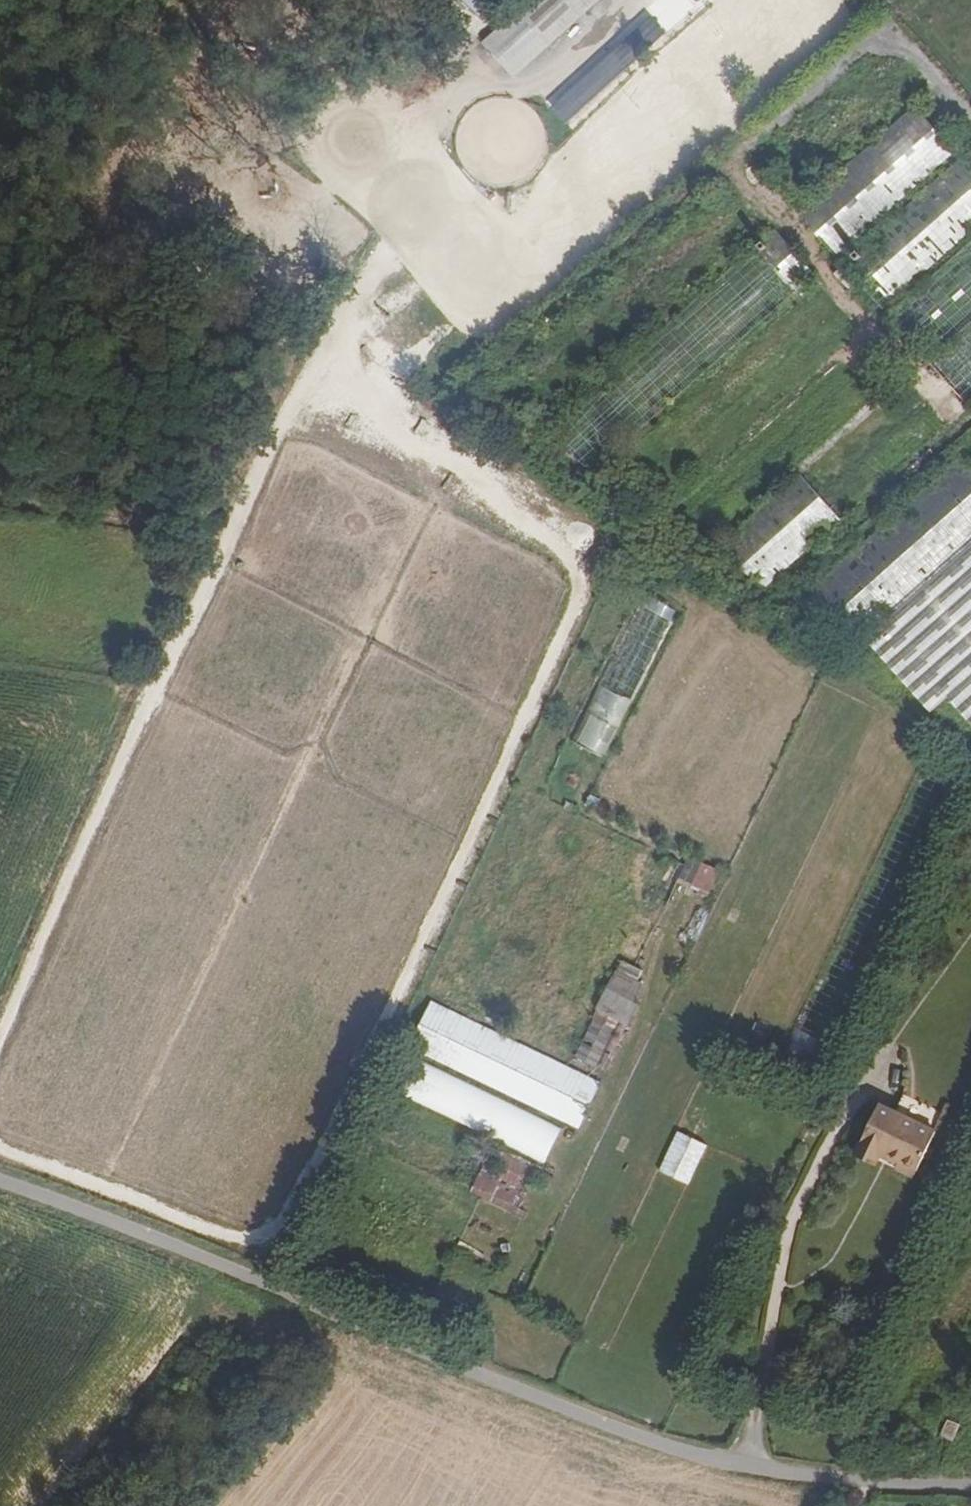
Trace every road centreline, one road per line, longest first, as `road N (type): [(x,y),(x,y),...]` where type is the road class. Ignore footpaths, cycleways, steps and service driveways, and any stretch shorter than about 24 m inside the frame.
road 1 (track): [(270,1285),(586,595),(571,557),(540,529),(476,475),(411,445),(374,414),(358,390),(343,336),(361,287)]
road 2 (unclassified): [(970,1486),(802,1474),(640,1437),(0,1181)]
road 3 (track): [(0,1035),(282,421),(305,397),(358,390)]
road 4 (track): [(301,1217),(239,1239),(0,1147)]

